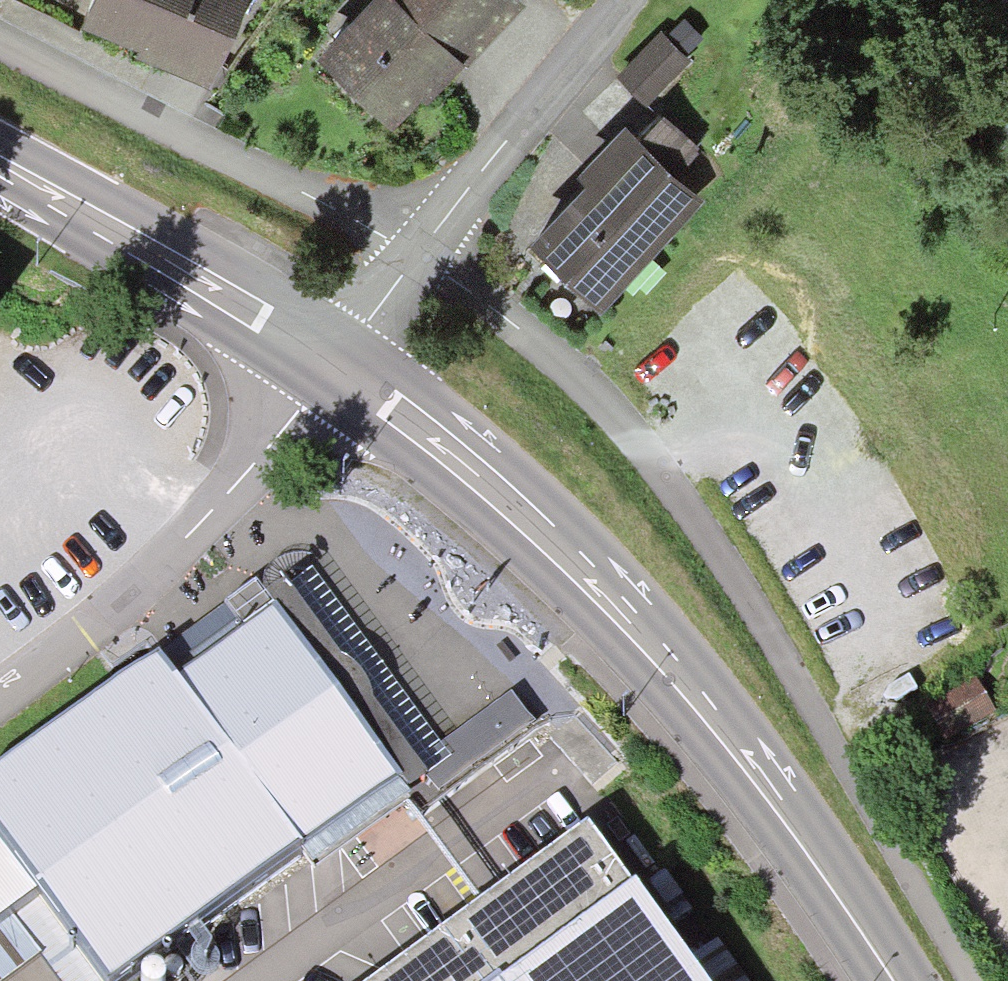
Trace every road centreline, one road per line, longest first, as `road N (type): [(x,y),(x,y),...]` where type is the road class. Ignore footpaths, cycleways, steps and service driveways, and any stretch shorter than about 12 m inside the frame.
road 1 (track): [(0,43),(407,259),(585,393),(692,526),(960,980)]
road 2 (primary): [(333,368),(558,549),(643,638),(783,818),(892,980)]
road 3 (residential): [(0,699),(86,634),(214,513),(333,368)]
road 4 (residential): [(620,1),(407,259),(333,368)]
road 5 (primary): [(333,368),(0,177)]

